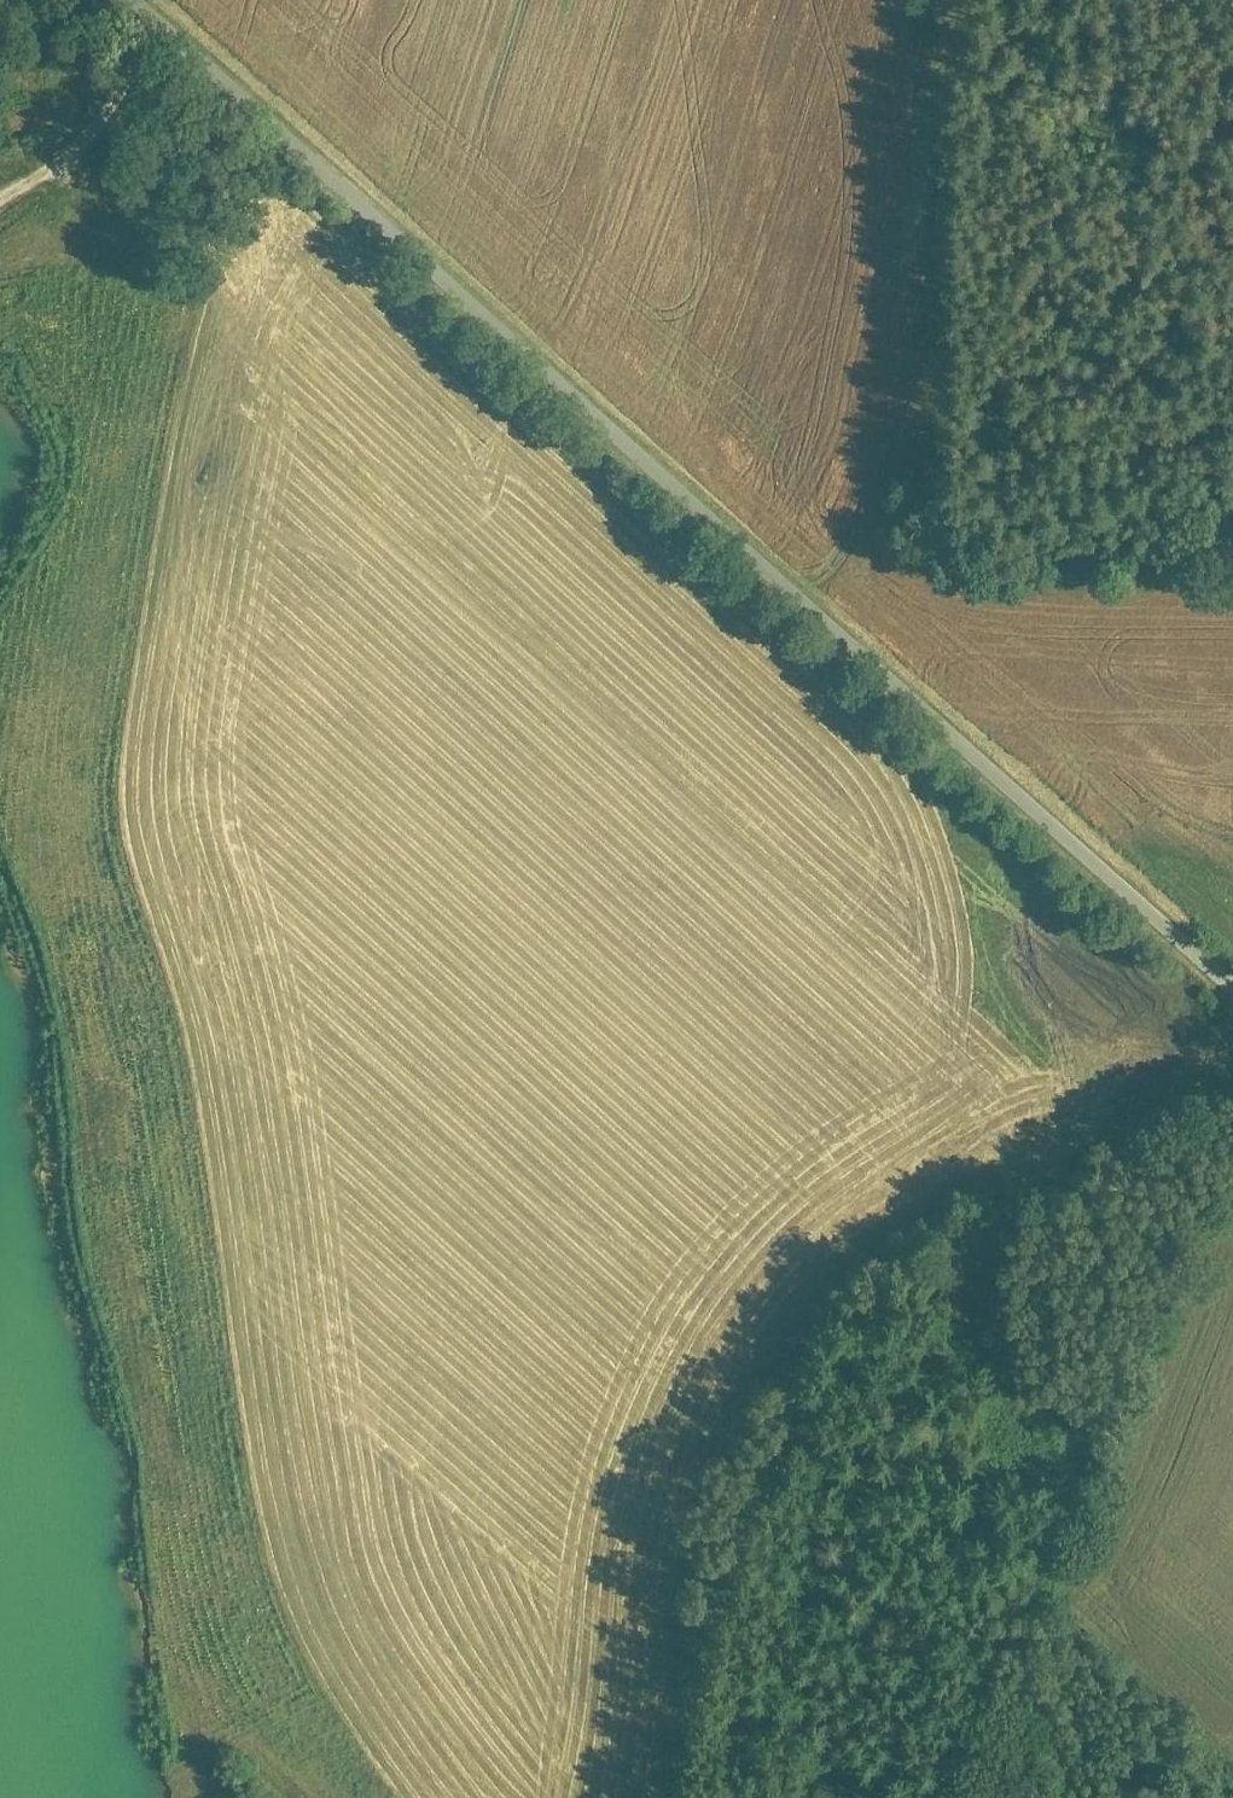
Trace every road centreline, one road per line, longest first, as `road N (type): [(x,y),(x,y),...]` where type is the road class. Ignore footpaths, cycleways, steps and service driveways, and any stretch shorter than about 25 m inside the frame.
road 1 (unclassified): [(1232,983),(128,0)]
road 2 (track): [(1232,1052),(1204,1067),(1122,1167),(1120,1186),(1148,1265),(1011,1638),(983,1797)]
road 3 (track): [(0,210),(50,175),(176,45)]

